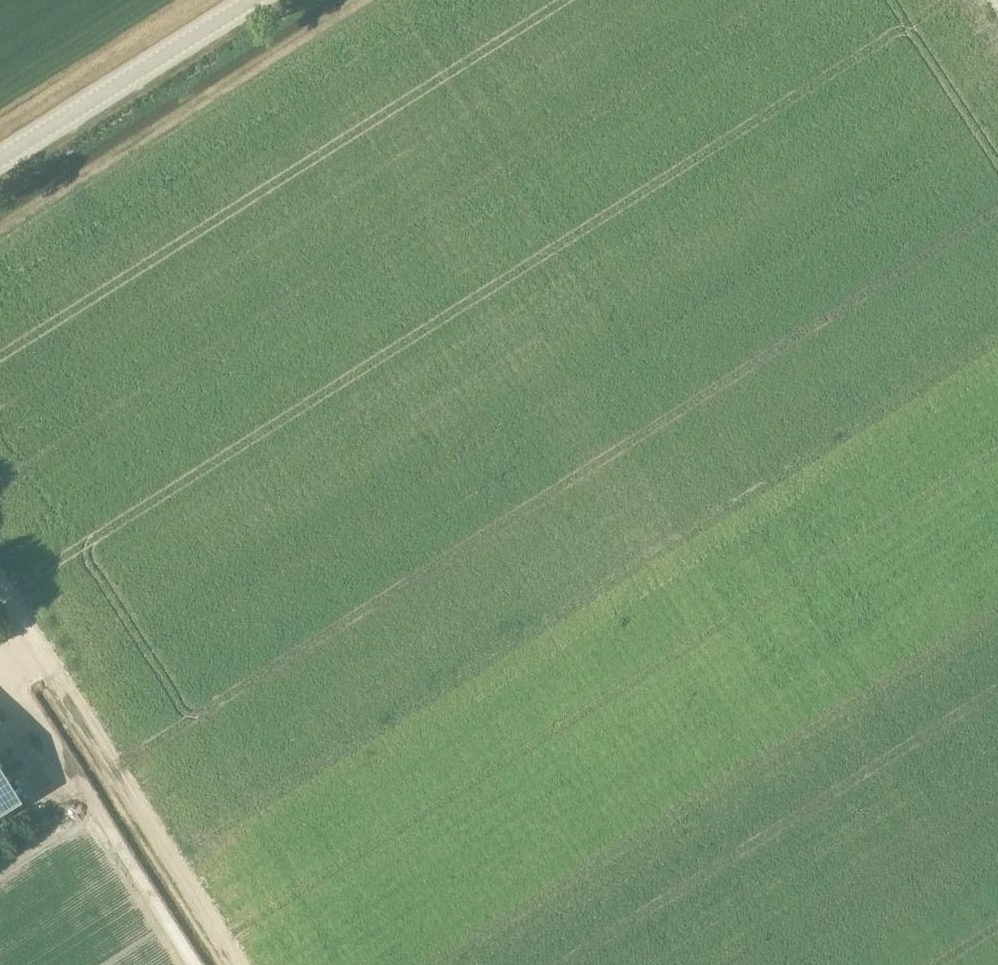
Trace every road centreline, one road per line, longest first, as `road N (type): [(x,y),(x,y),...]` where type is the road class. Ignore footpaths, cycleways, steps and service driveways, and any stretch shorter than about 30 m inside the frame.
road 1 (unclassified): [(0,160),(253,0)]

